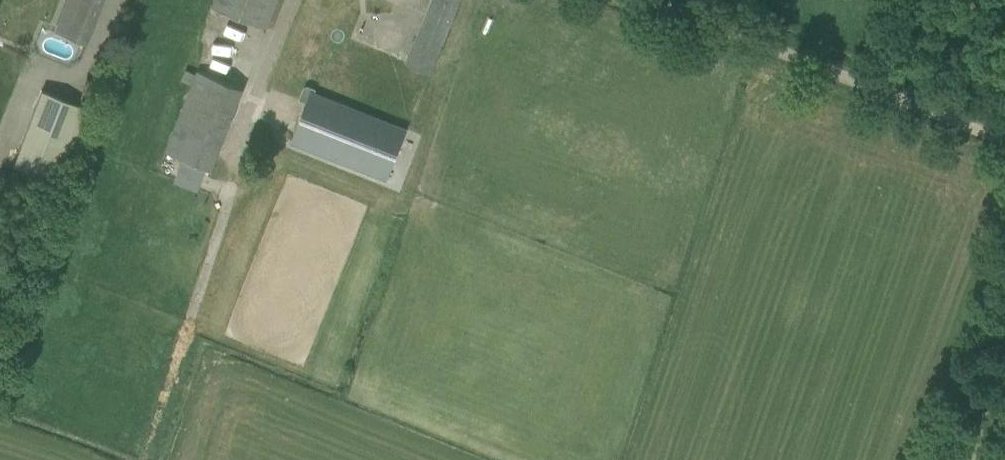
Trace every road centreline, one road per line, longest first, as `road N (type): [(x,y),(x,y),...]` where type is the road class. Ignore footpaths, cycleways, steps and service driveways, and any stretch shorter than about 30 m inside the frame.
road 1 (unclassified): [(1004,153),(633,0)]
road 2 (track): [(1004,330),(961,459)]

